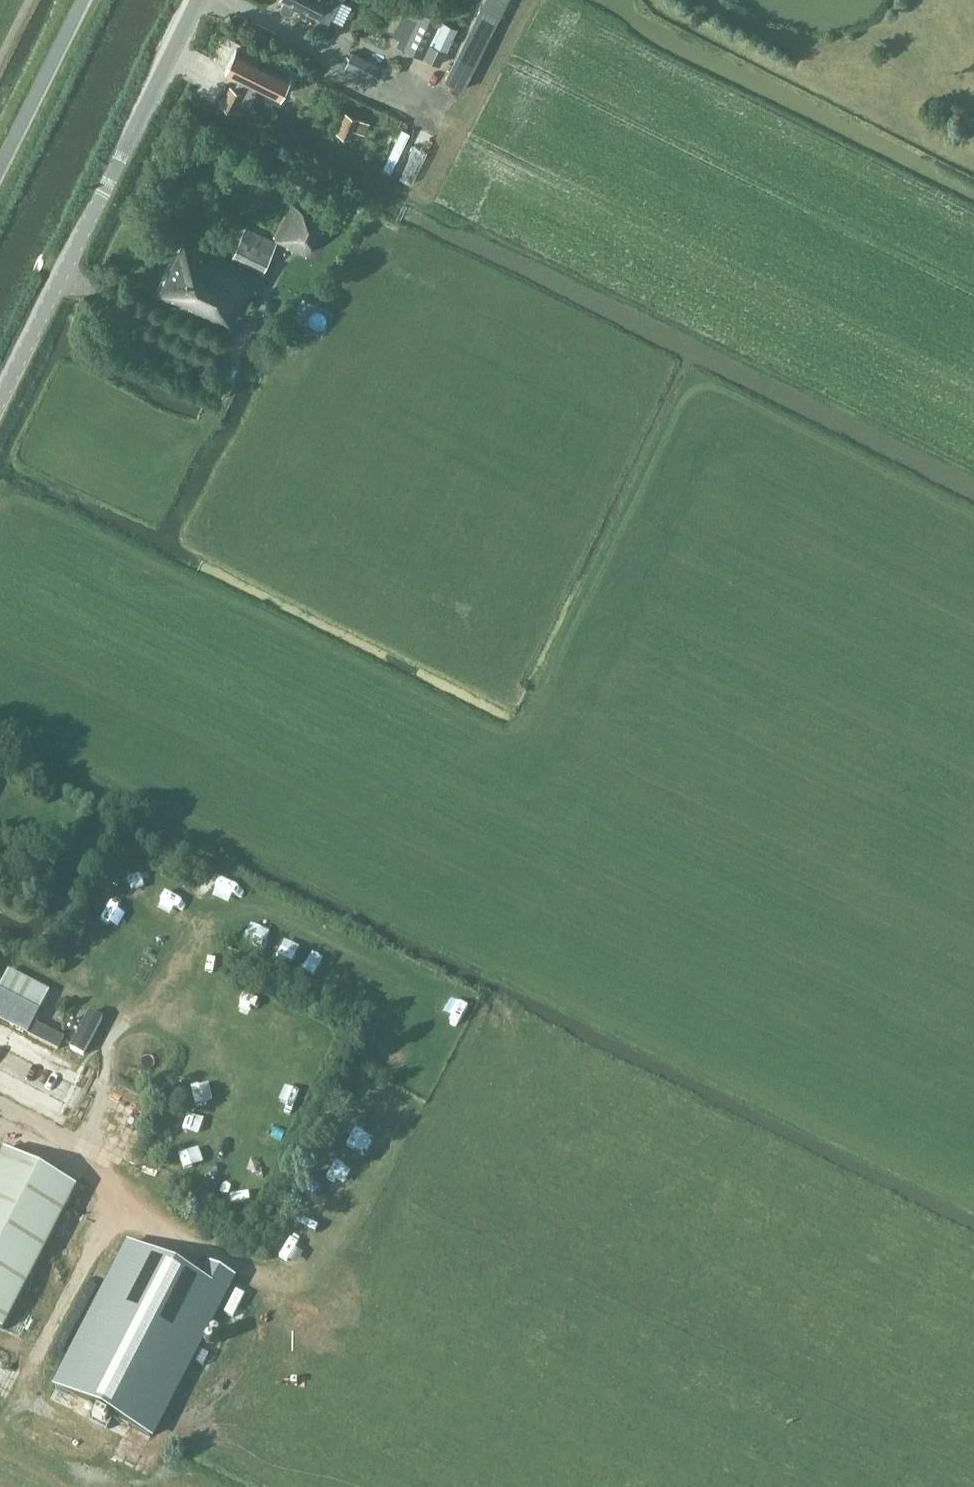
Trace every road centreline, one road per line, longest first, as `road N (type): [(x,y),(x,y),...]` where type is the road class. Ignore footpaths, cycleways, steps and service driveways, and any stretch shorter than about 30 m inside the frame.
road 1 (track): [(709,1486),(327,1345),(257,1274),(0,1128)]
road 2 (tertiary): [(199,0),(0,400)]
road 3 (unclassified): [(0,170),(84,0)]

